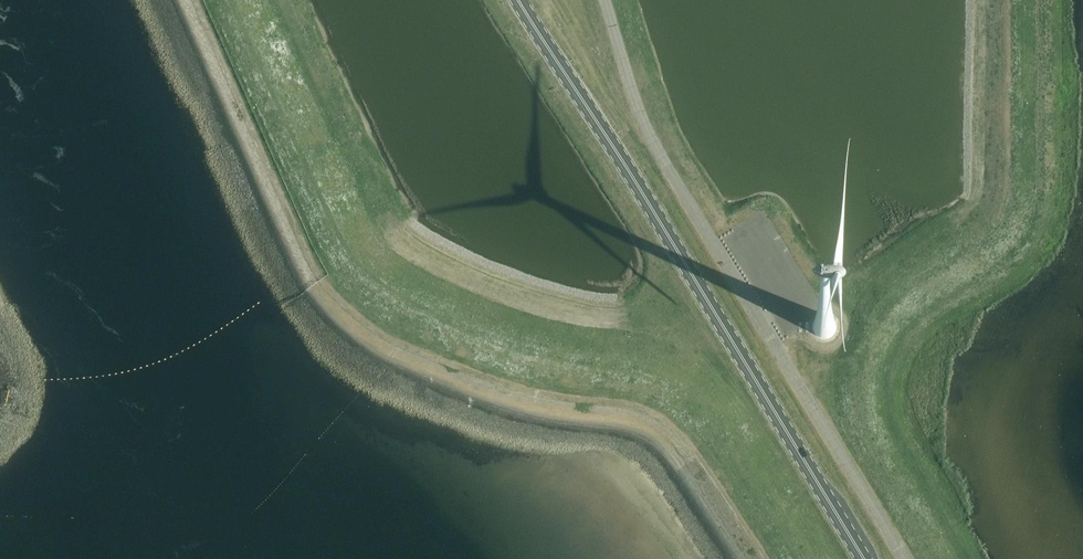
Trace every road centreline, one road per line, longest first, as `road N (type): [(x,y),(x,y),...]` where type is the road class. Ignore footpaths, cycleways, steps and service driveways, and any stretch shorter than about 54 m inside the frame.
road 1 (primary): [(864,558),(528,16)]
road 2 (unclassified): [(905,558),(648,134),(605,0)]

